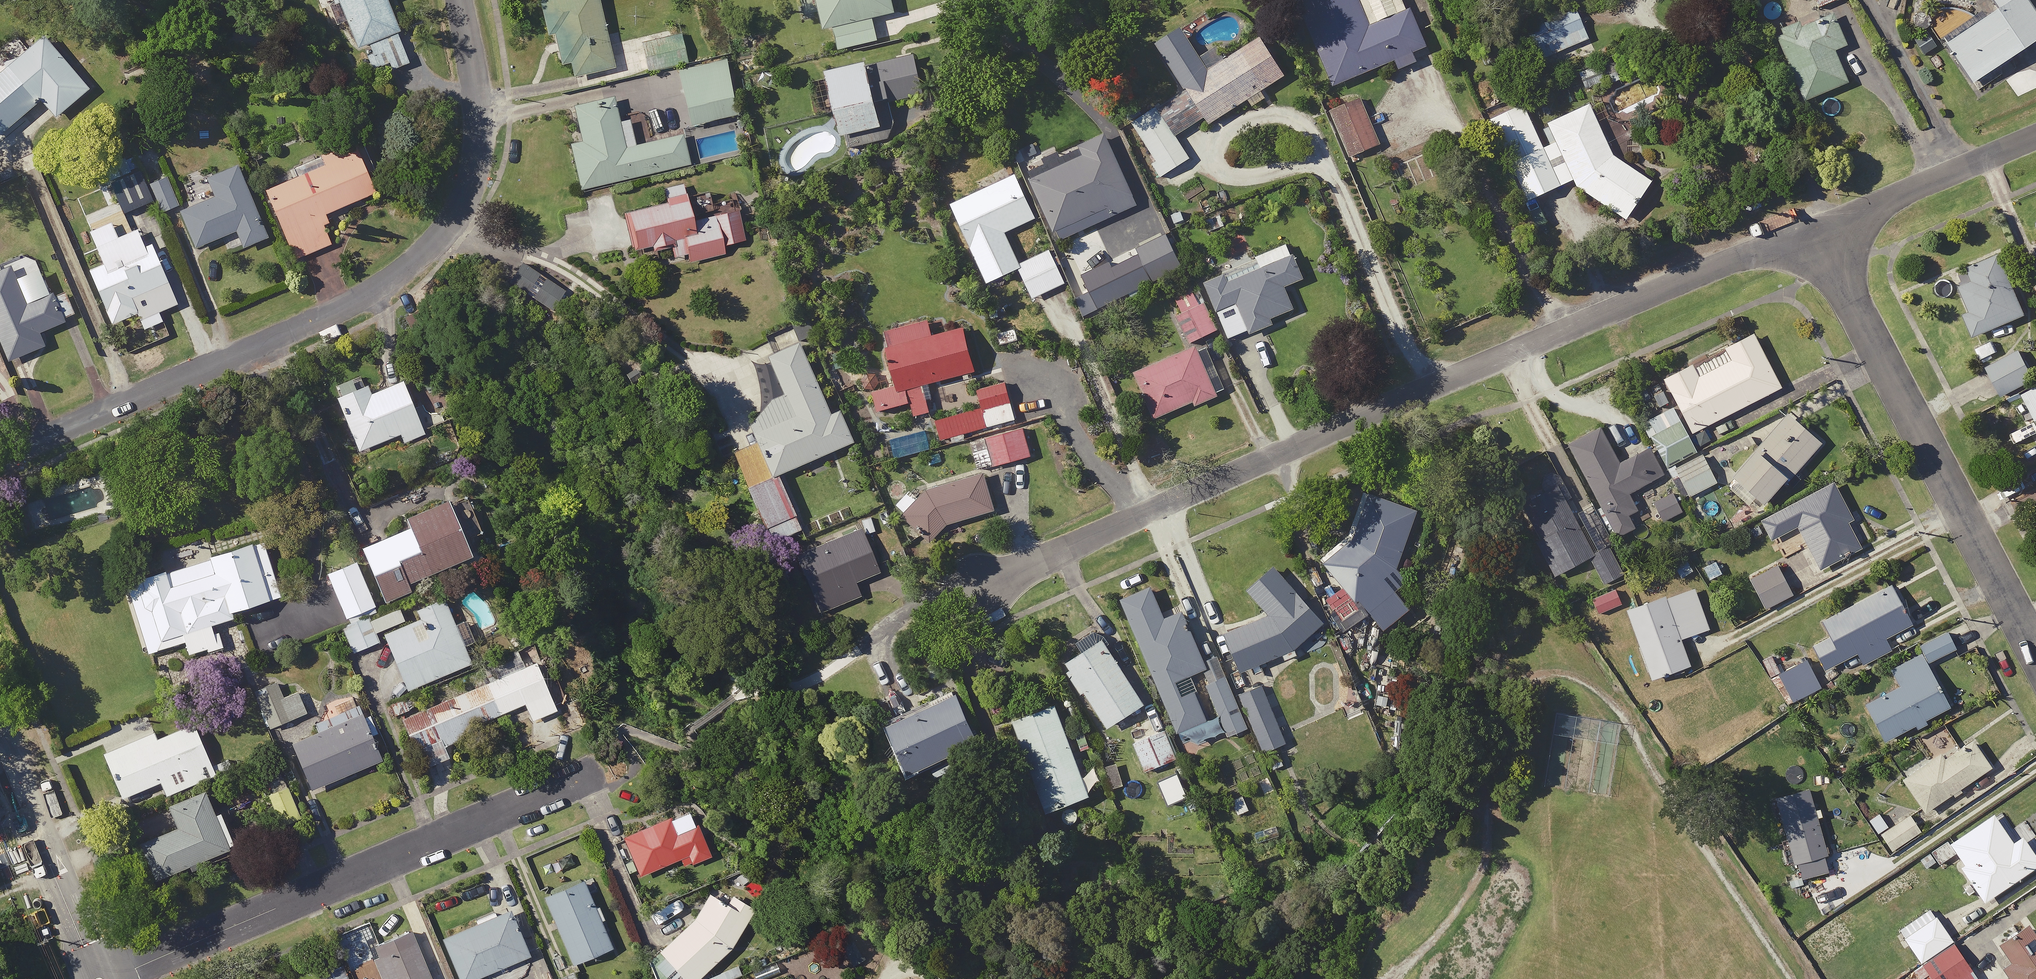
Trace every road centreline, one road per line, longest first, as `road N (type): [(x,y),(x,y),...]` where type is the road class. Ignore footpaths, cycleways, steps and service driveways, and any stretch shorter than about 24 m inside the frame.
road 1 (residential): [(977,588),(1817,231)]
road 2 (residential): [(459,0),(478,131),(472,179),(418,259),(370,296),(0,458)]
road 3 (residential): [(110,978),(593,777)]
road 4 (residential): [(1817,231),(2035,652)]
road 5 (residential): [(0,742),(99,978)]
road 6 (residential): [(1817,231),(2035,137)]

